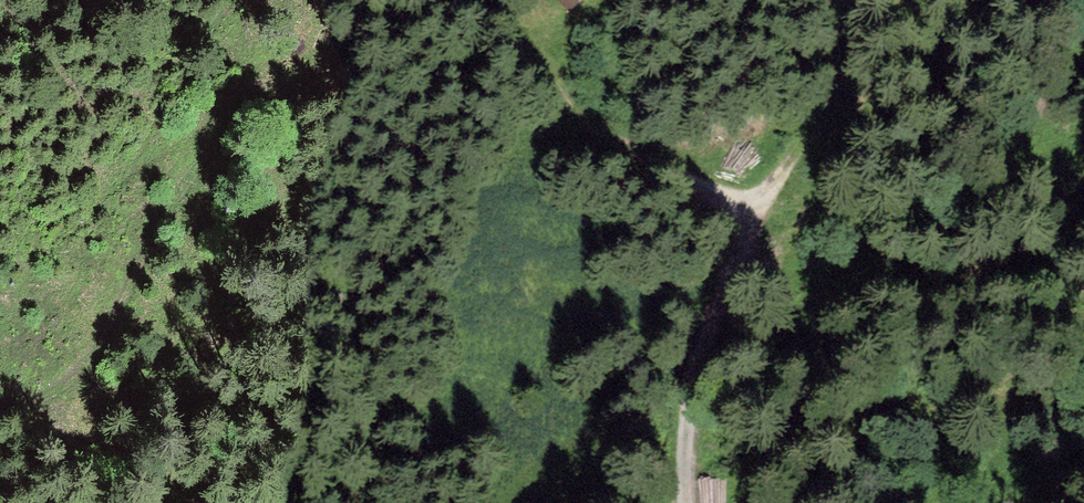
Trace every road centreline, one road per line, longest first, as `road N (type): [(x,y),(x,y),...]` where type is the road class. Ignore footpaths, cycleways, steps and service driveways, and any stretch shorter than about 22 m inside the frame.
road 1 (track): [(756,206),(631,149),(564,102),(490,21),(444,13),(374,38),(257,104),(171,197),(109,326),(73,374),(0,416)]
road 2 (track): [(684,502),(679,462),(688,400),(756,206)]

